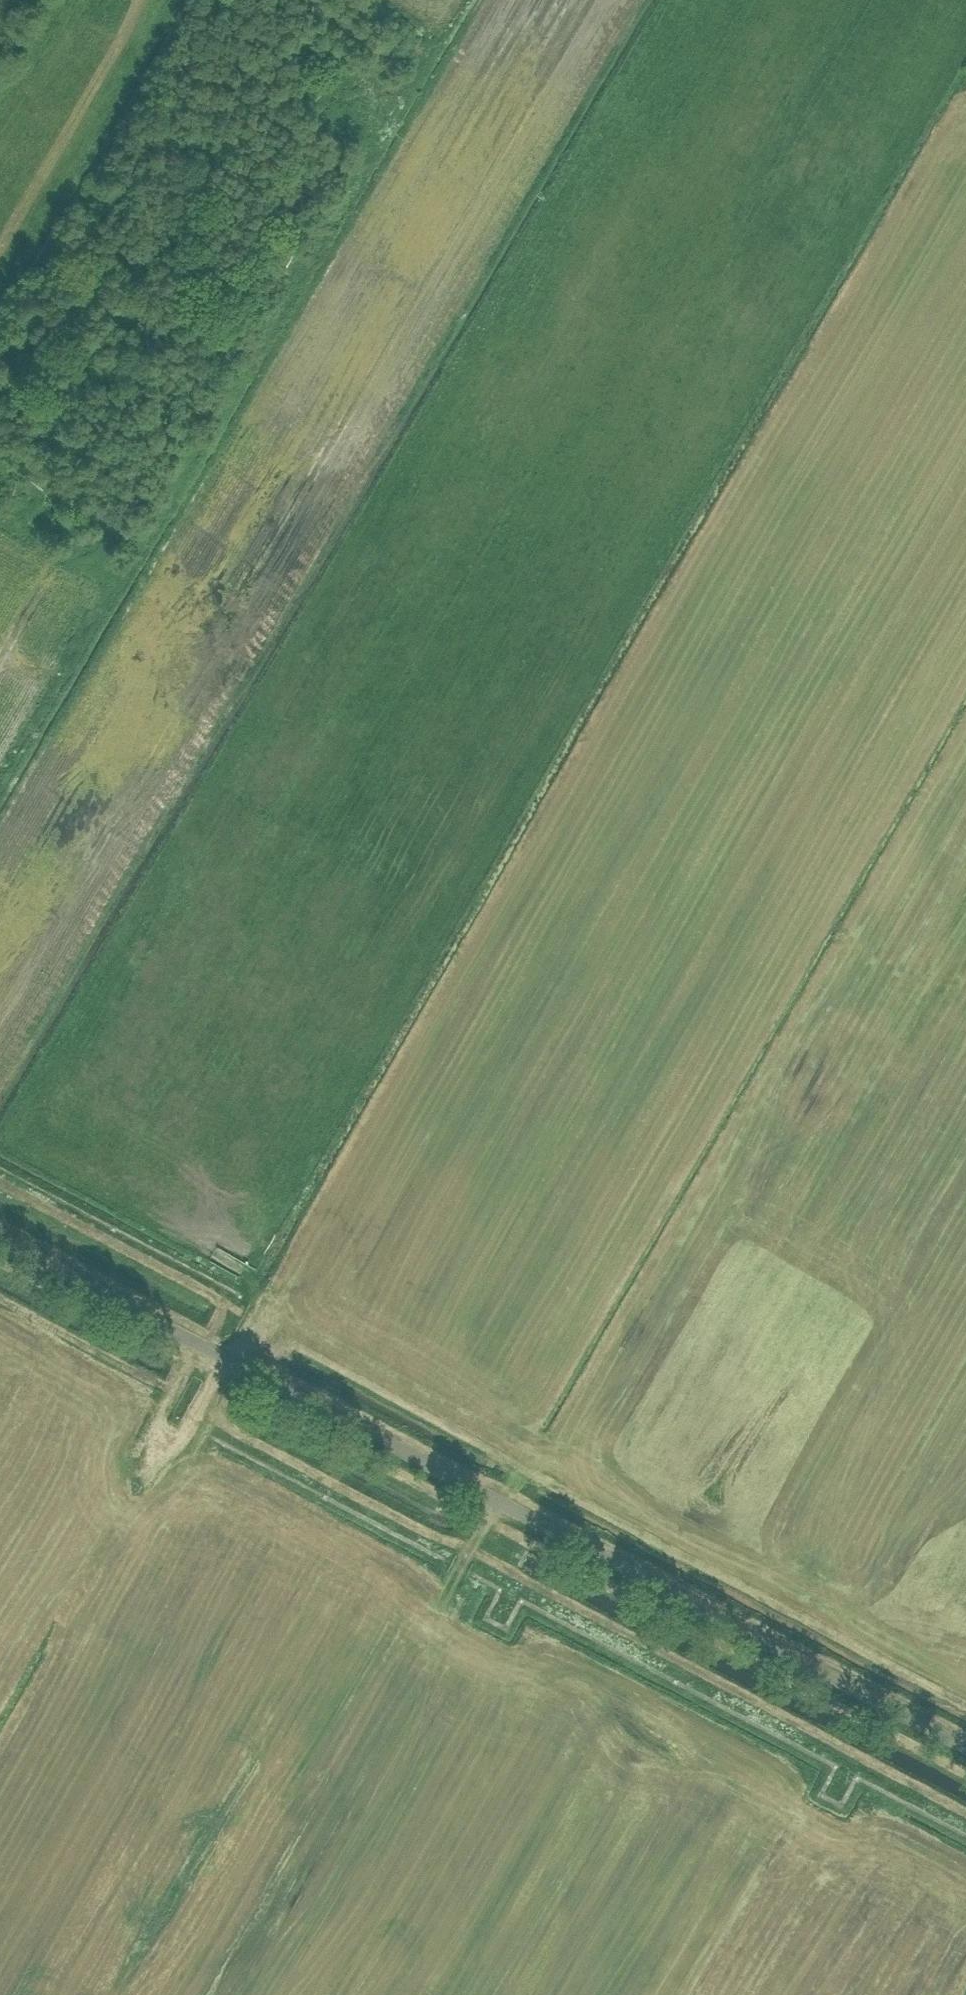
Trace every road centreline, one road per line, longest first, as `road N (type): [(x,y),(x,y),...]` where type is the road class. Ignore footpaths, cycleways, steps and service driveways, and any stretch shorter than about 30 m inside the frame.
road 1 (unclassified): [(965,1747),(0,1239)]

